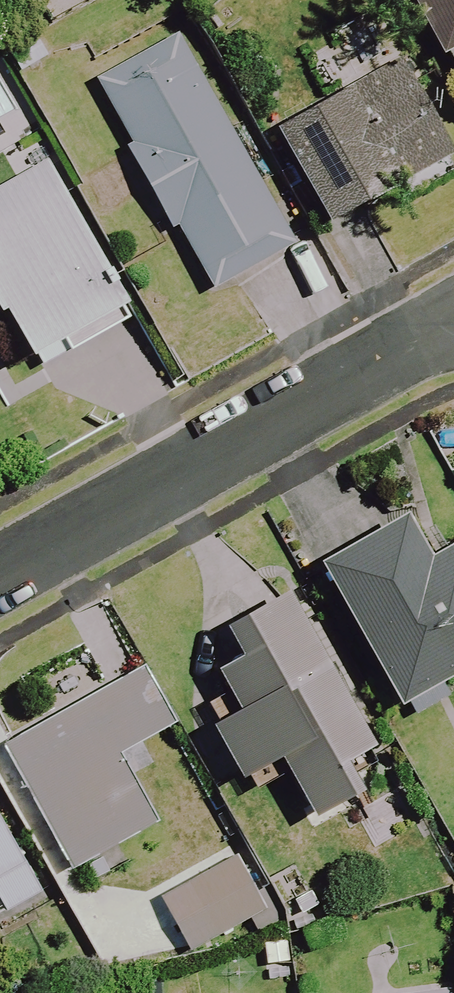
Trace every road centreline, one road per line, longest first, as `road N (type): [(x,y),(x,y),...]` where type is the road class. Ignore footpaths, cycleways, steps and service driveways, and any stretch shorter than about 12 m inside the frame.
road 1 (residential): [(0,579),(453,333)]

